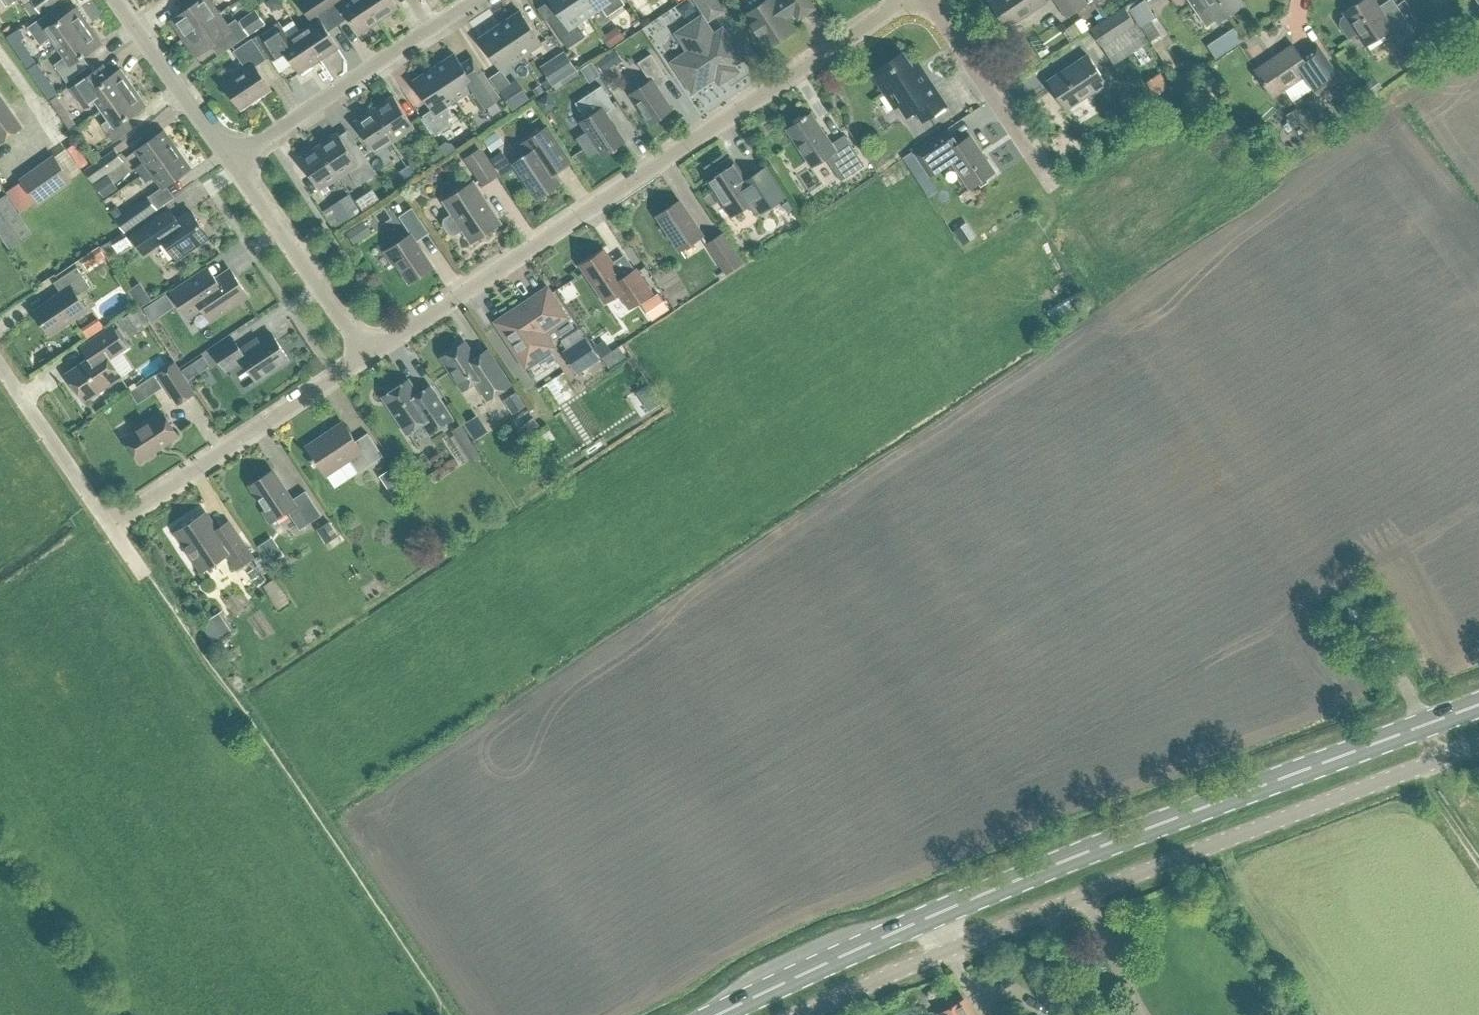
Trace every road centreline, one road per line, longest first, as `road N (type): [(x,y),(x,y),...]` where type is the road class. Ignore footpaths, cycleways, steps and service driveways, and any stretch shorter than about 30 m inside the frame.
road 1 (primary): [(1478,703),(1024,876),(714,1014)]
road 2 (unclassified): [(803,1014),(1039,913),(1478,745)]
road 3 (residential): [(367,354),(905,0)]
road 4 (residential): [(110,525),(367,354)]
road 5 (residential): [(471,0),(231,160)]
road 6 (residential): [(367,354),(231,160)]
road 7 (residential): [(1051,185),(927,0)]
road 8 (residential): [(231,160),(116,0)]
road 9 (residential): [(110,525),(0,362)]

